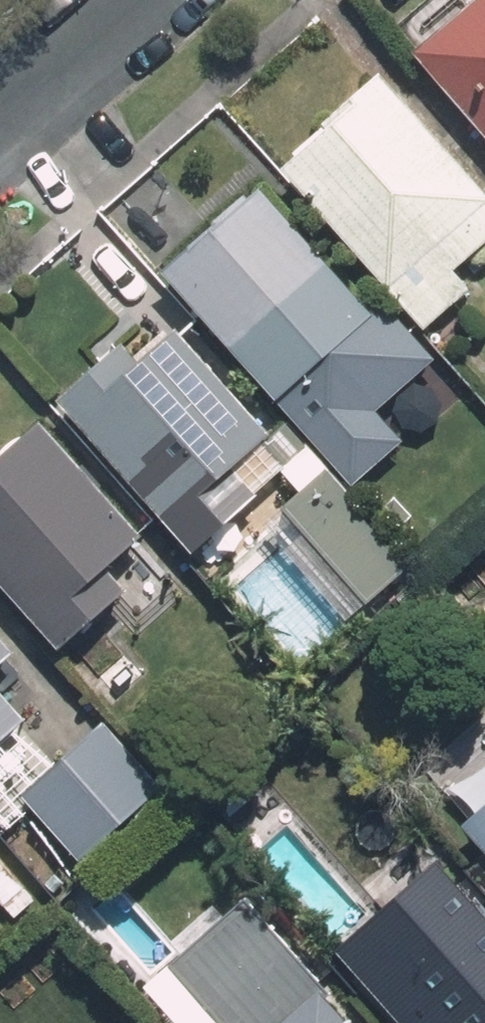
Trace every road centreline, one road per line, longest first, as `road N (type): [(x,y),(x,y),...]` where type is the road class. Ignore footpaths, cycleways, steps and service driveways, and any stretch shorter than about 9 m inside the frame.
road 1 (residential): [(0,122),(136,0)]

